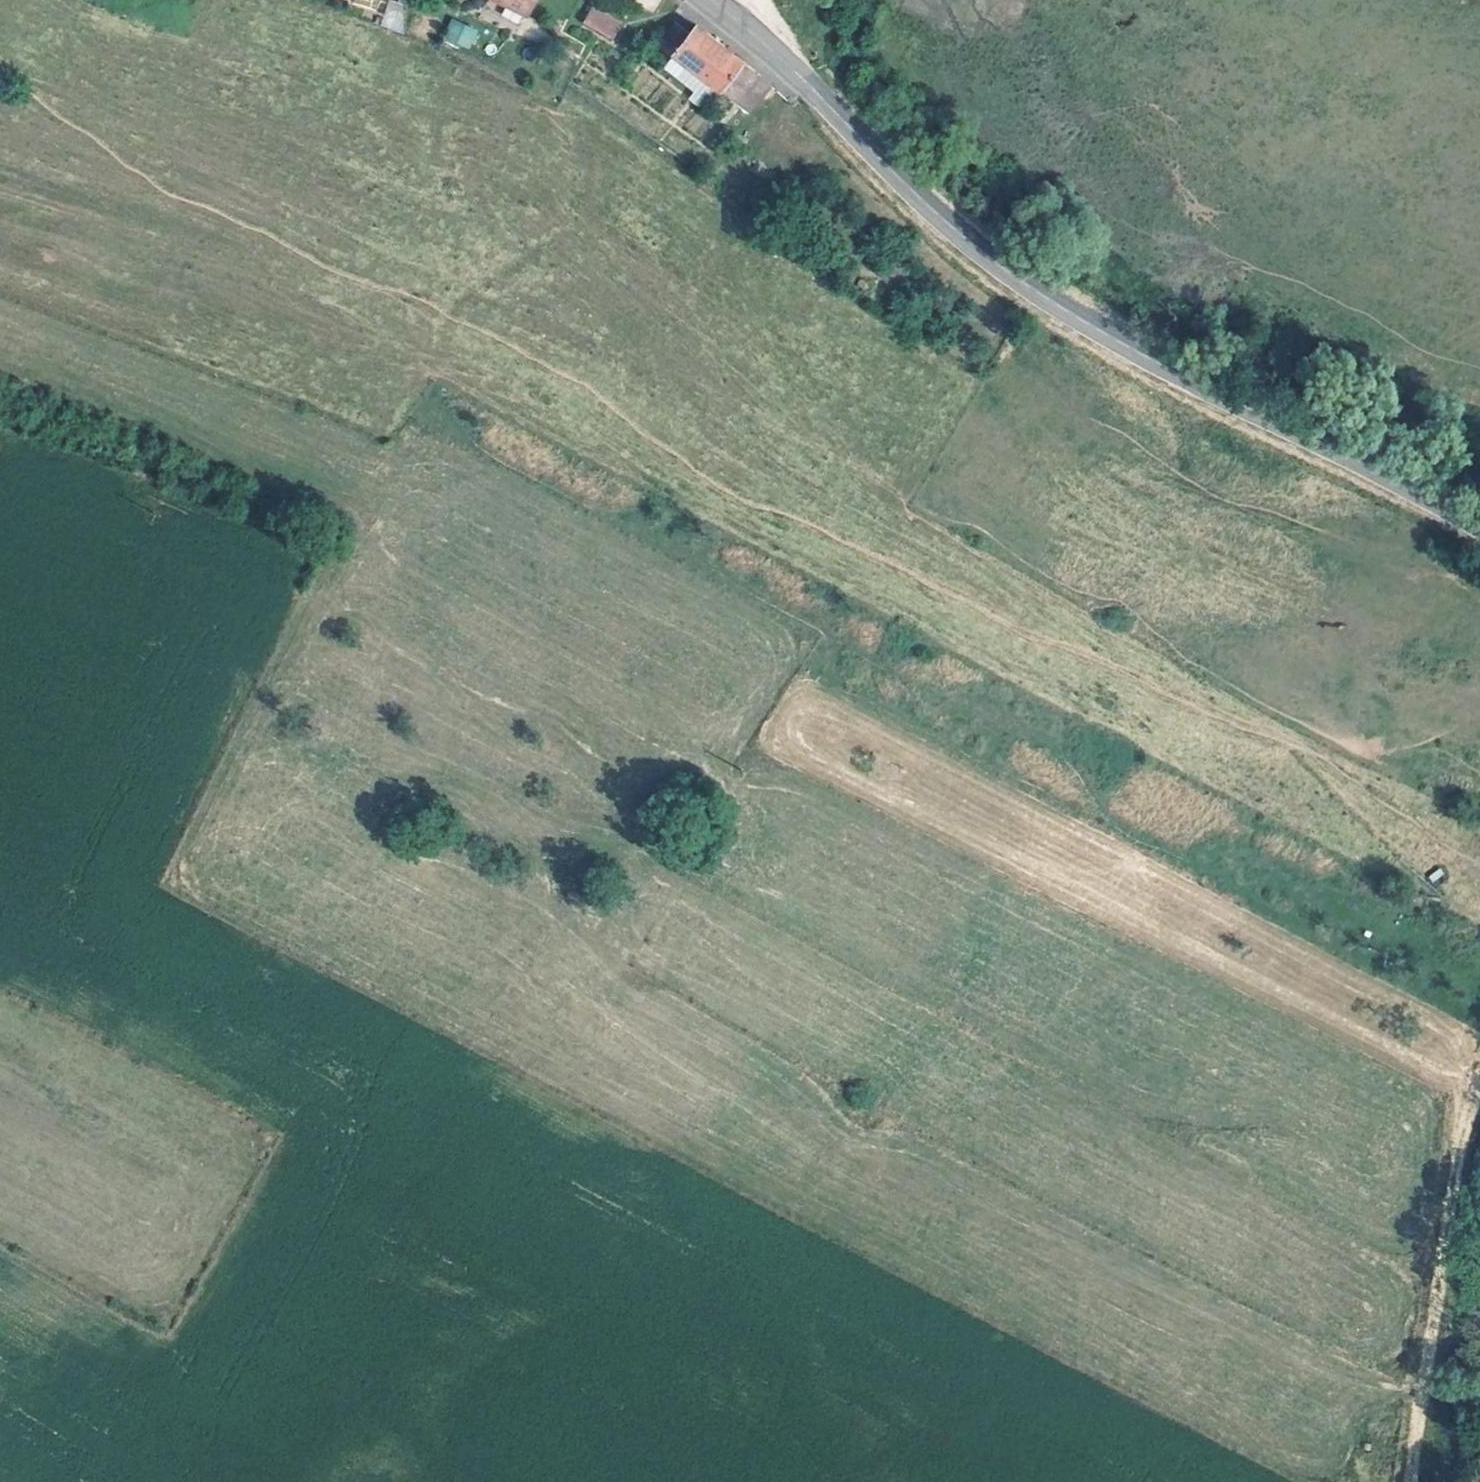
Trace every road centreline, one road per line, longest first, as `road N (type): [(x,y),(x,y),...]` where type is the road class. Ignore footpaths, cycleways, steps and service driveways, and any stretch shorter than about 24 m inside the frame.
road 1 (secondary): [(1479,525),(1203,389),(1044,297),(925,201),(715,0)]

